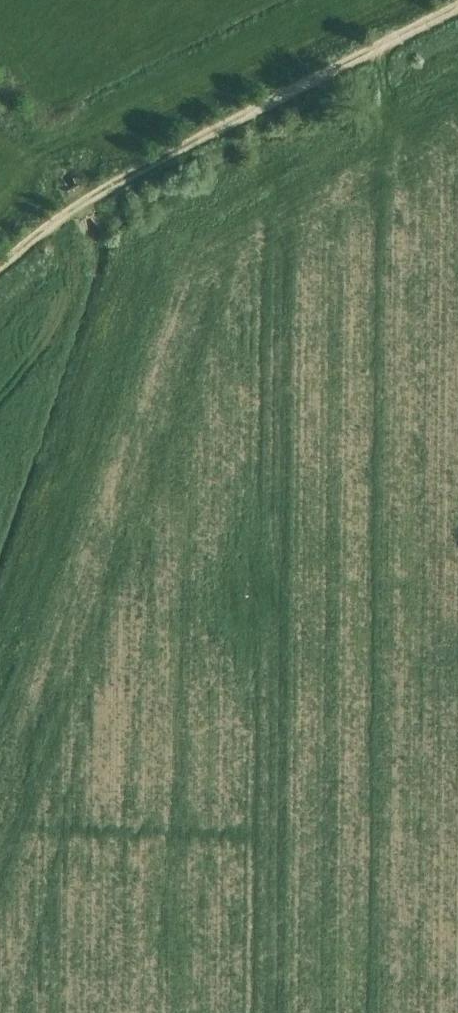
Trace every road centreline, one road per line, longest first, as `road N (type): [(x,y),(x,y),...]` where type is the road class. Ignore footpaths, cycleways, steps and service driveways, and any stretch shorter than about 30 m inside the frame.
road 1 (track): [(457,5),(119,185),(0,273)]

